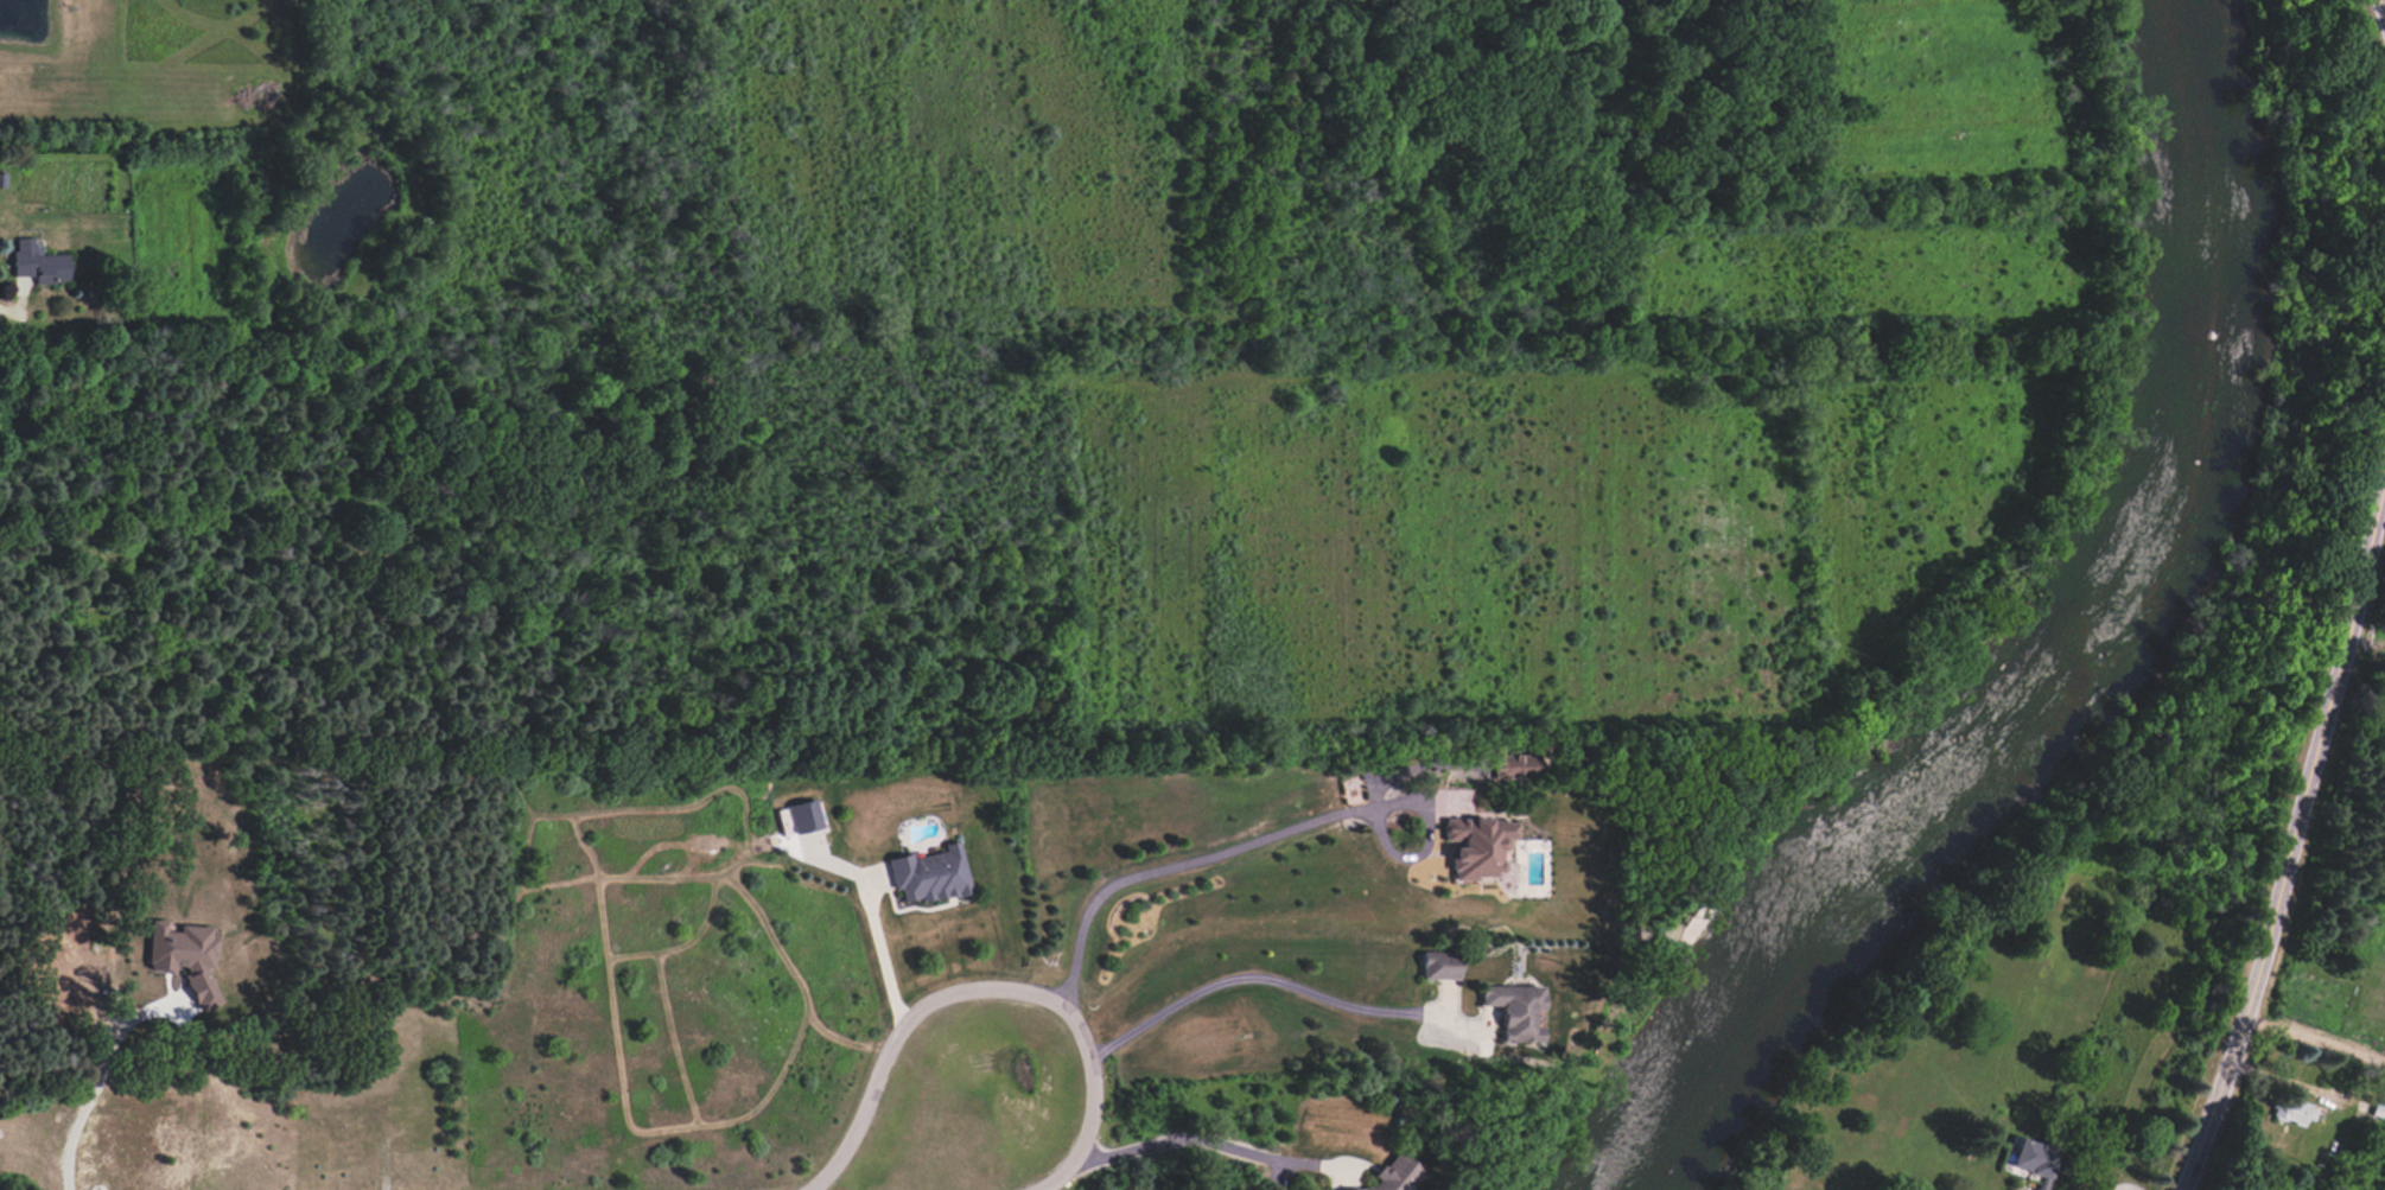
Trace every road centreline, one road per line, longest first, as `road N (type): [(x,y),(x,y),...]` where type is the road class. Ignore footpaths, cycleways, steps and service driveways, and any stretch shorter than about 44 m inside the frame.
road 1 (tertiary): [(2182,1189),(2244,1020),(2320,744),(2384,459)]
road 2 (residential): [(1044,1189),(1075,1165),(1093,1127),(1098,1082),(1080,1030),(1058,1005),(1019,992),(927,1003),(898,1030),(864,1118),(817,1189)]

